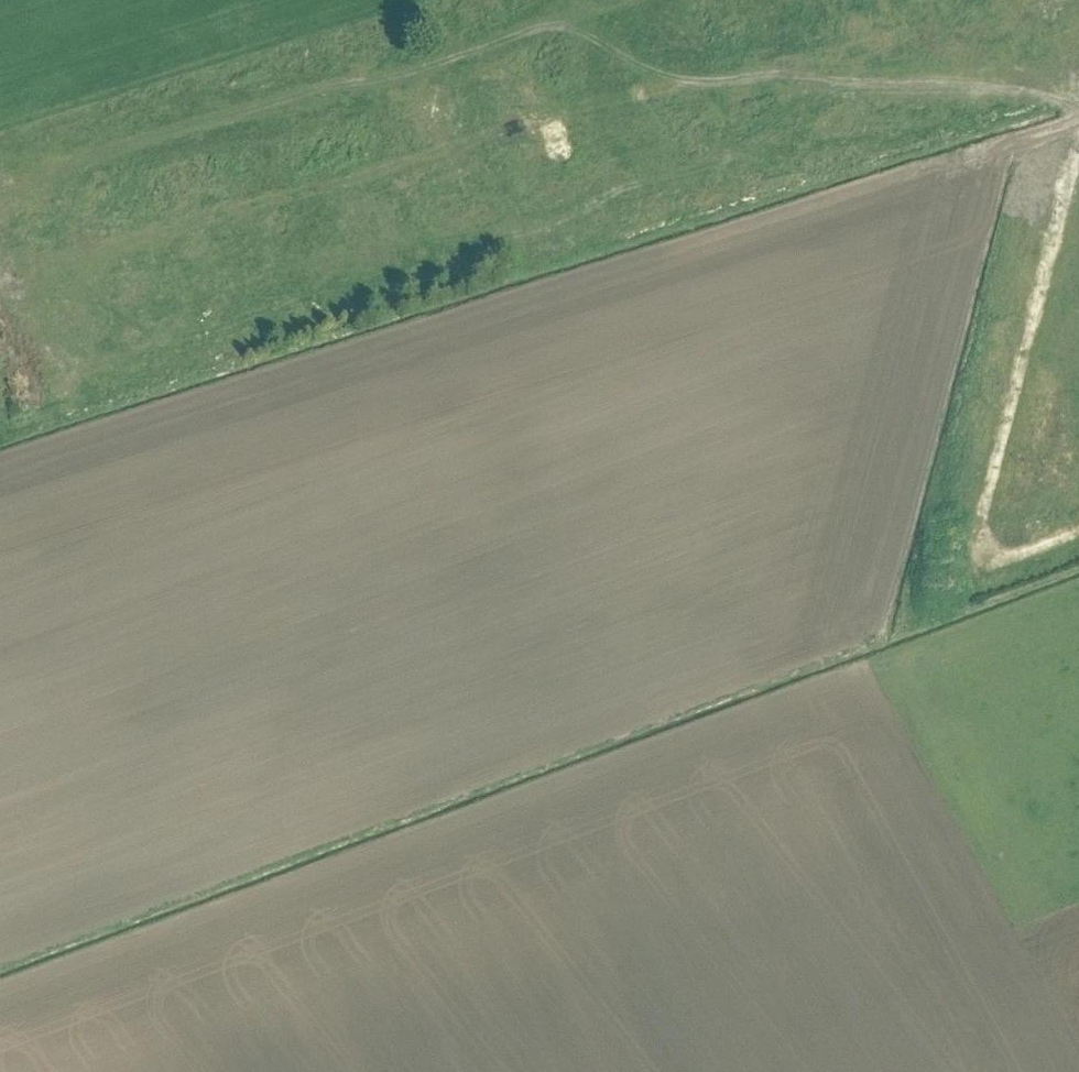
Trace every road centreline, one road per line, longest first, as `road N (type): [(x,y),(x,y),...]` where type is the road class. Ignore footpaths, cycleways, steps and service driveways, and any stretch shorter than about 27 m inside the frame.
road 1 (track): [(676,248),(1078,118)]

